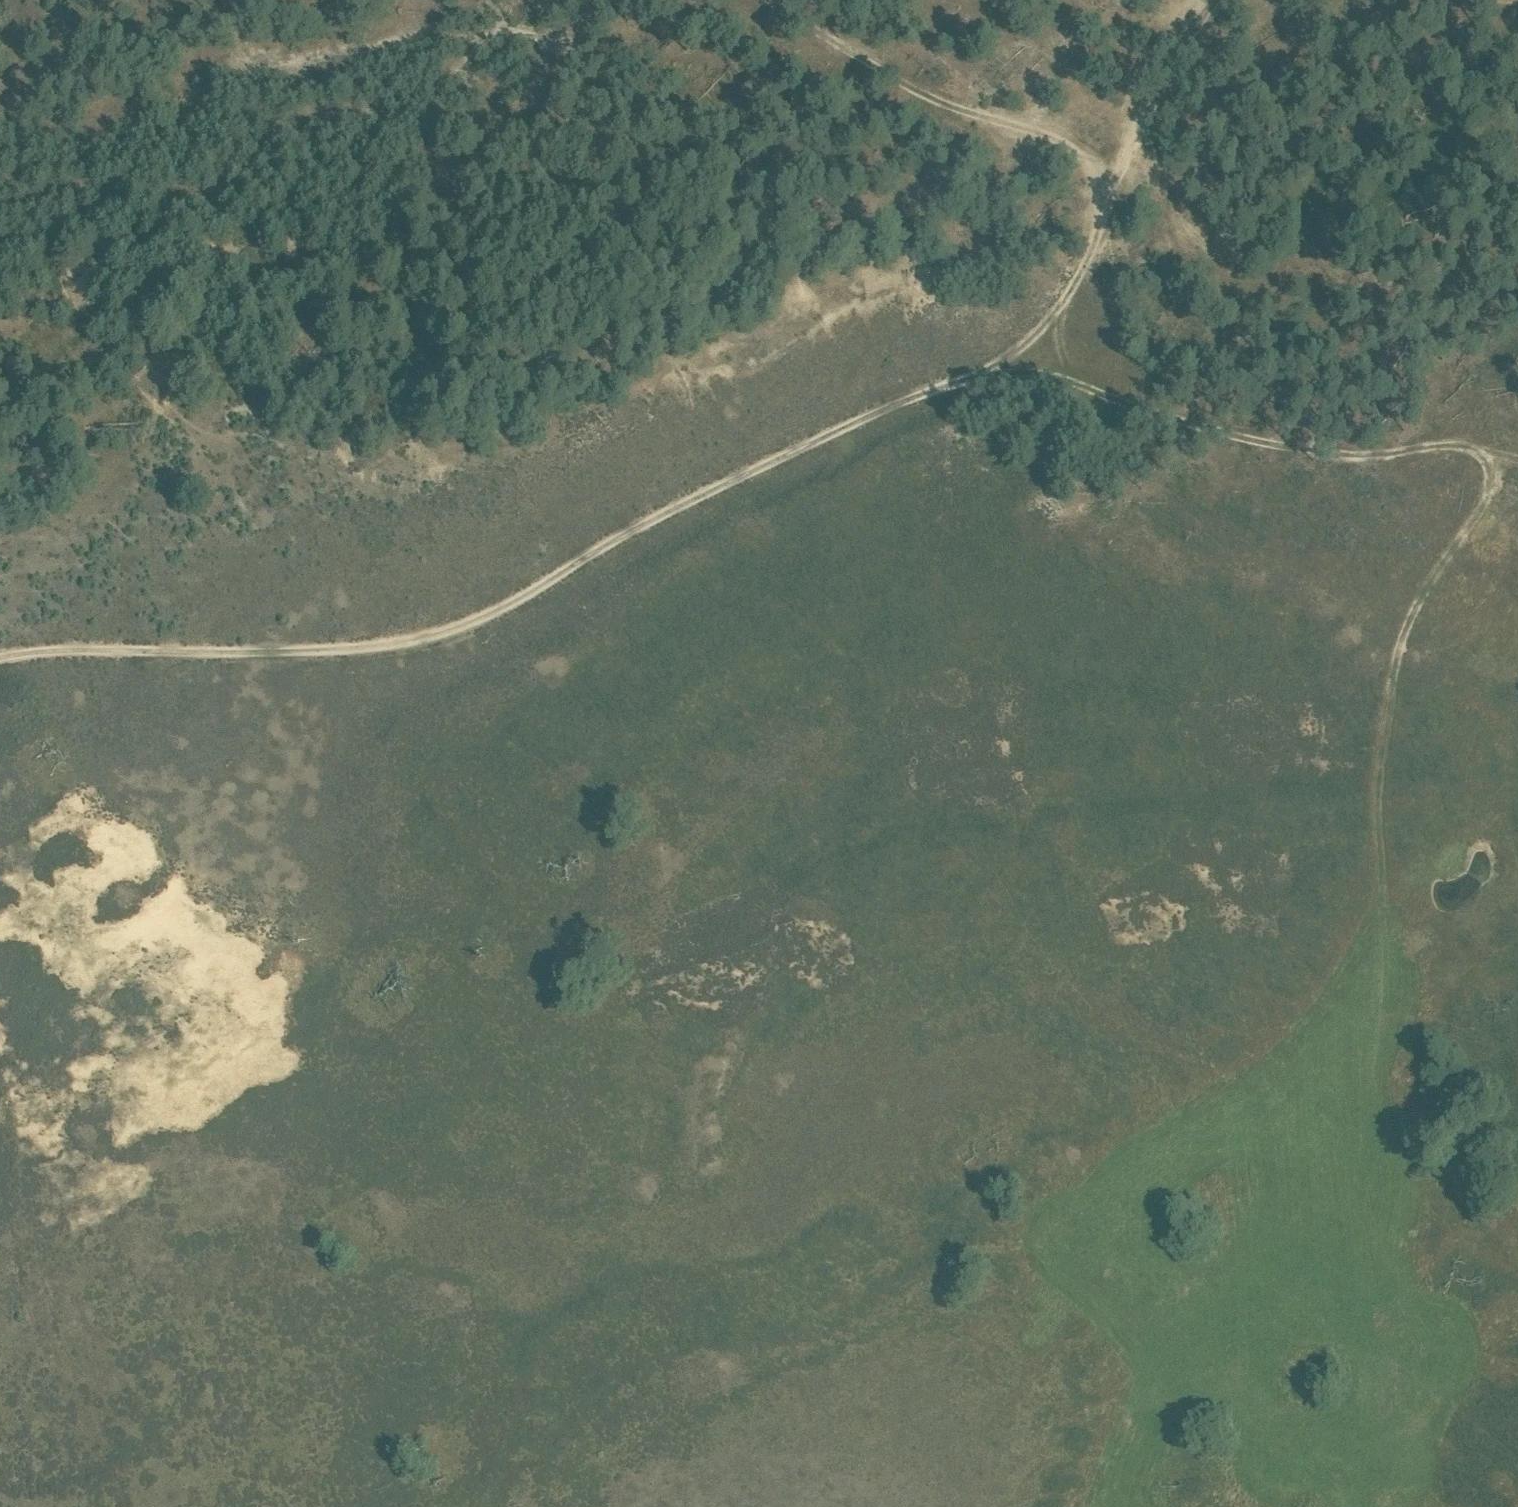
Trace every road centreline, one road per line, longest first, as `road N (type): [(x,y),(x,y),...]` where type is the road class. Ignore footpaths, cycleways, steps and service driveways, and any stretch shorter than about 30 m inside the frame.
road 1 (track): [(0,657),(375,645),(478,624),(678,501),(963,378)]

